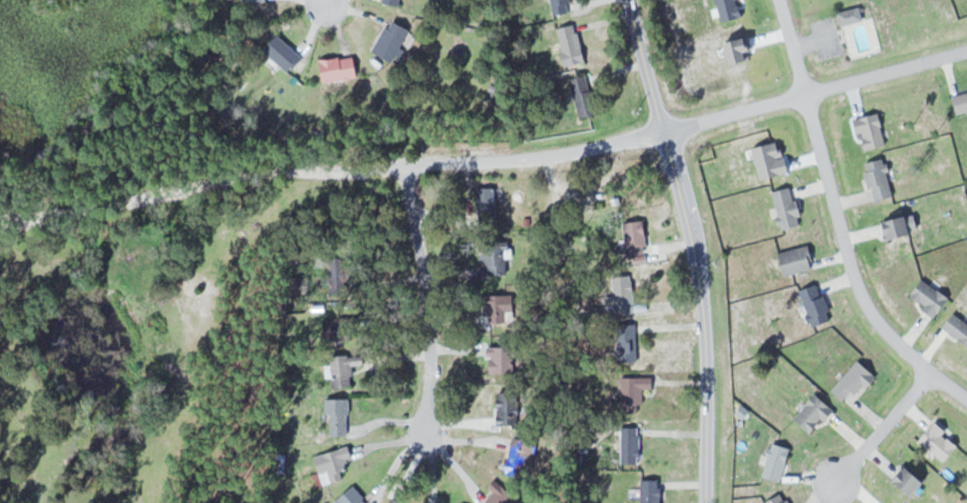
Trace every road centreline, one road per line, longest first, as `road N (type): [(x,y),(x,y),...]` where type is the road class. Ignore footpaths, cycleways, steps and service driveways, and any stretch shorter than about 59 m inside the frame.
road 1 (residential): [(0,216),(538,157),(665,129)]
road 2 (residential): [(705,502),(702,293),(628,0)]
road 3 (residential): [(966,398),(885,329),(867,303),(781,0)]
road 4 (residential): [(966,48),(665,129)]
road 5 (residential): [(425,433),(426,289),(405,168)]
road 6 (residential): [(836,479),(930,371)]

